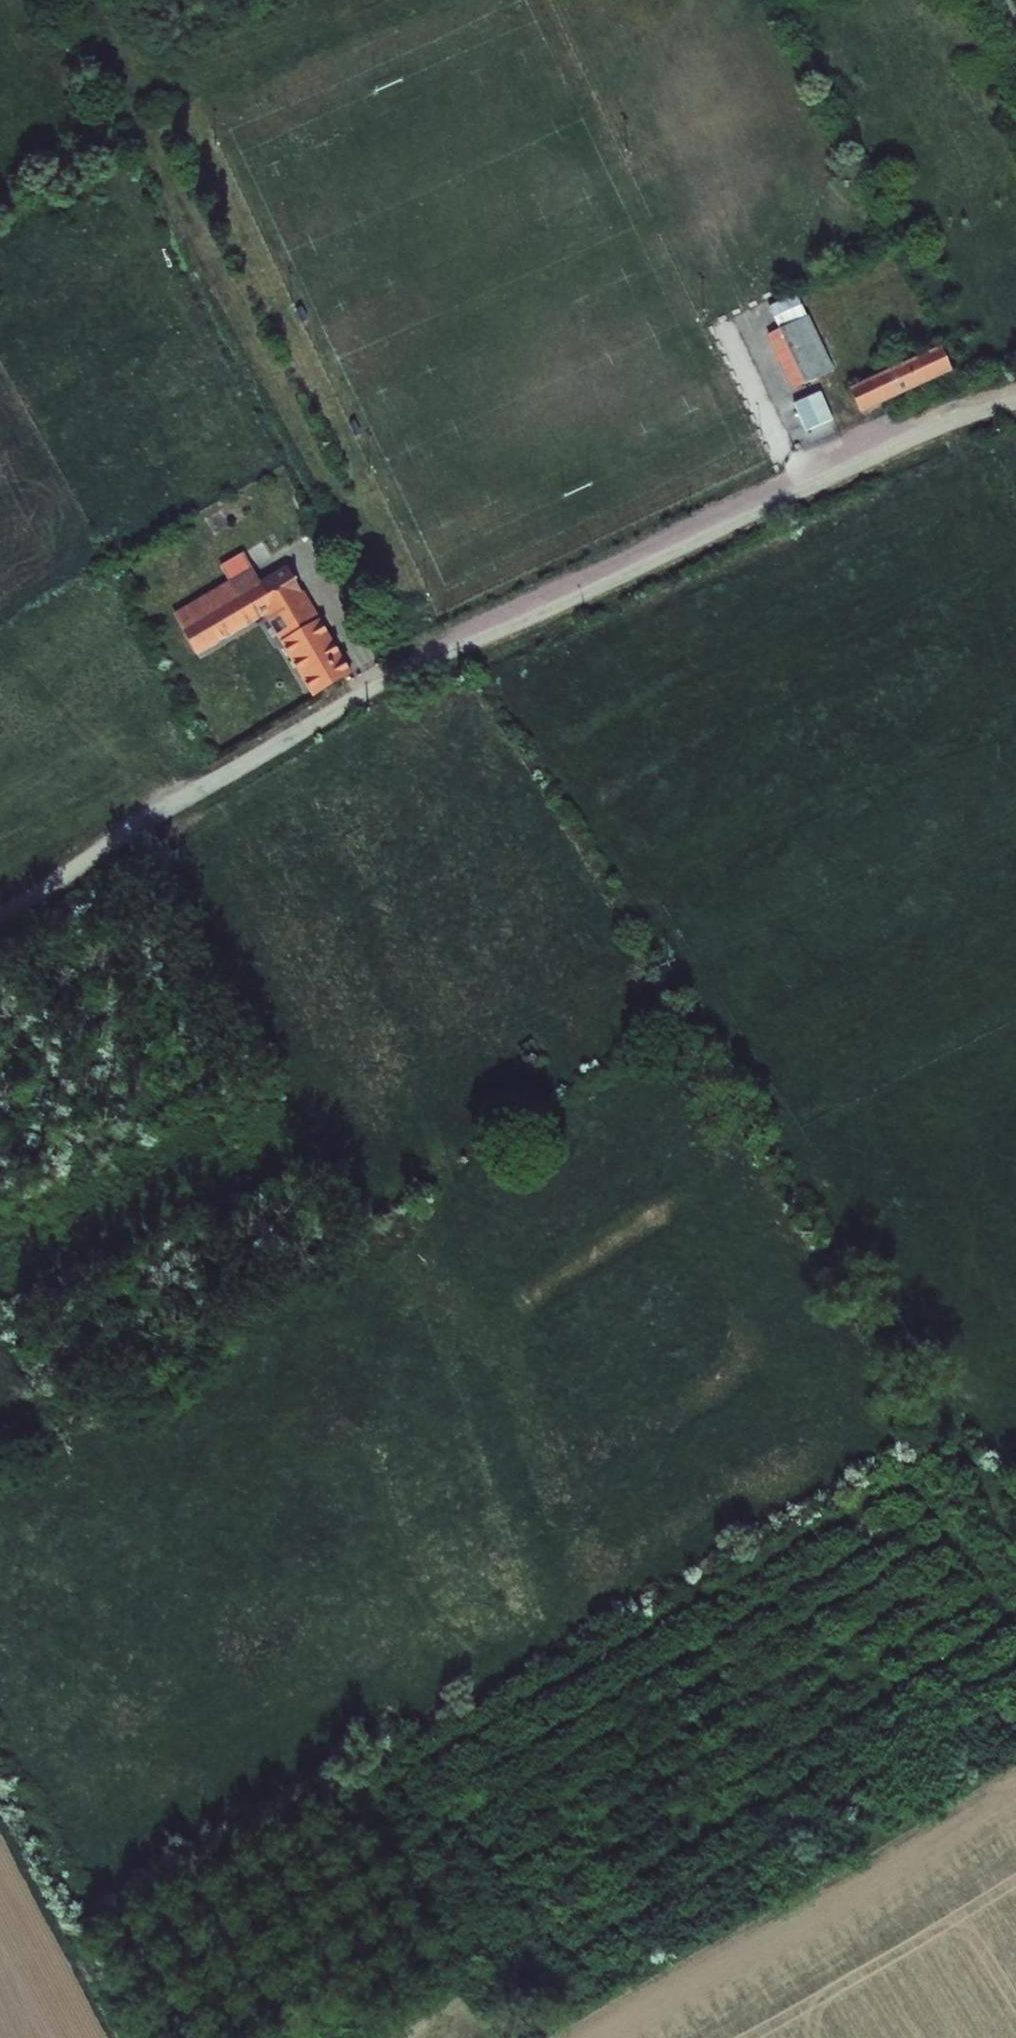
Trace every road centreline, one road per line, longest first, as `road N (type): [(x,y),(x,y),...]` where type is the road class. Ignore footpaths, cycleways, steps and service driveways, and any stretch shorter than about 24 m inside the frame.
road 1 (unclassified): [(1015,402),(930,431),(395,672),(0,918)]
road 2 (track): [(1015,1538),(921,1383),(793,1138),(667,944)]

